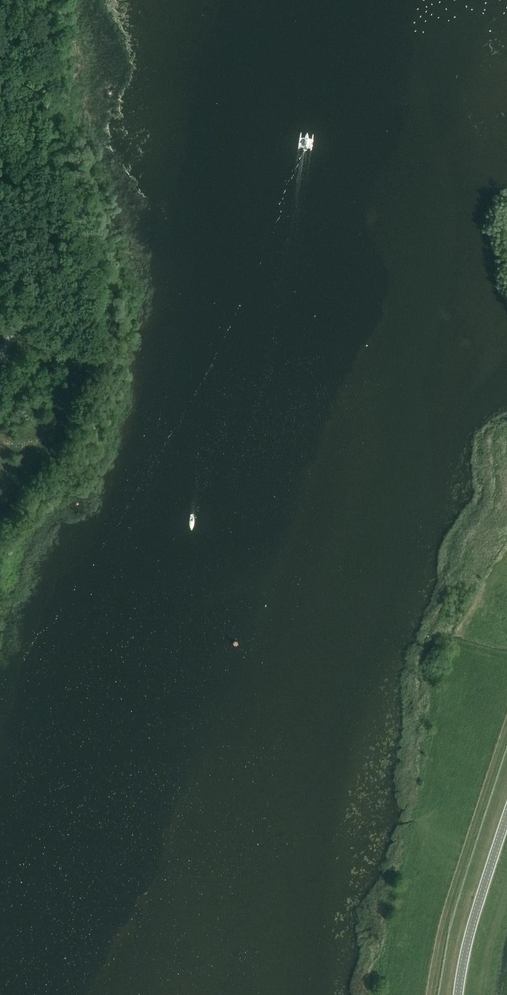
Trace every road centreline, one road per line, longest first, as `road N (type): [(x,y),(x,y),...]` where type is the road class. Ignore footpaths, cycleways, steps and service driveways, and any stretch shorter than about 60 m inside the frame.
road 1 (unclassified): [(459,994),(506,817)]

